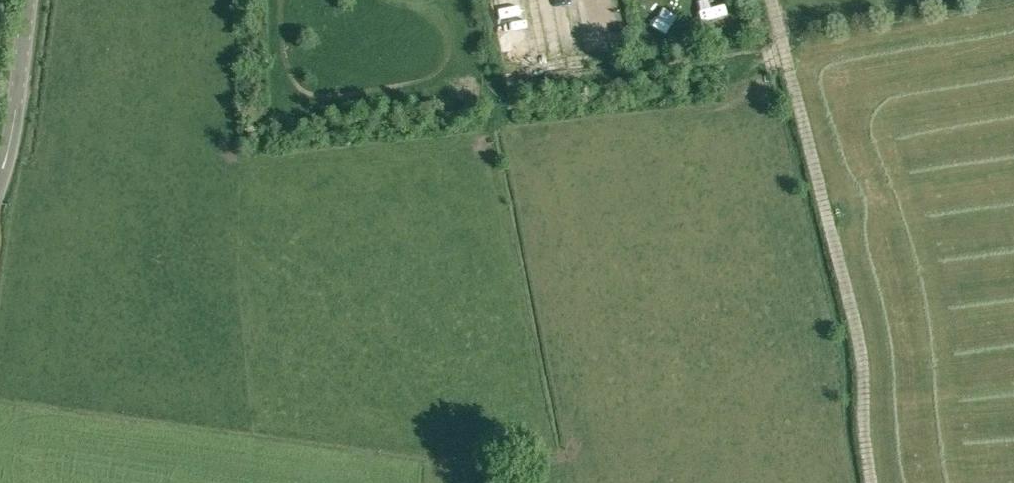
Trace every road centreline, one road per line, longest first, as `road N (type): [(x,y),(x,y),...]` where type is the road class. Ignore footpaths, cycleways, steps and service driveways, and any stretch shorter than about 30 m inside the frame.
road 1 (unclassified): [(0,178),(27,0)]

